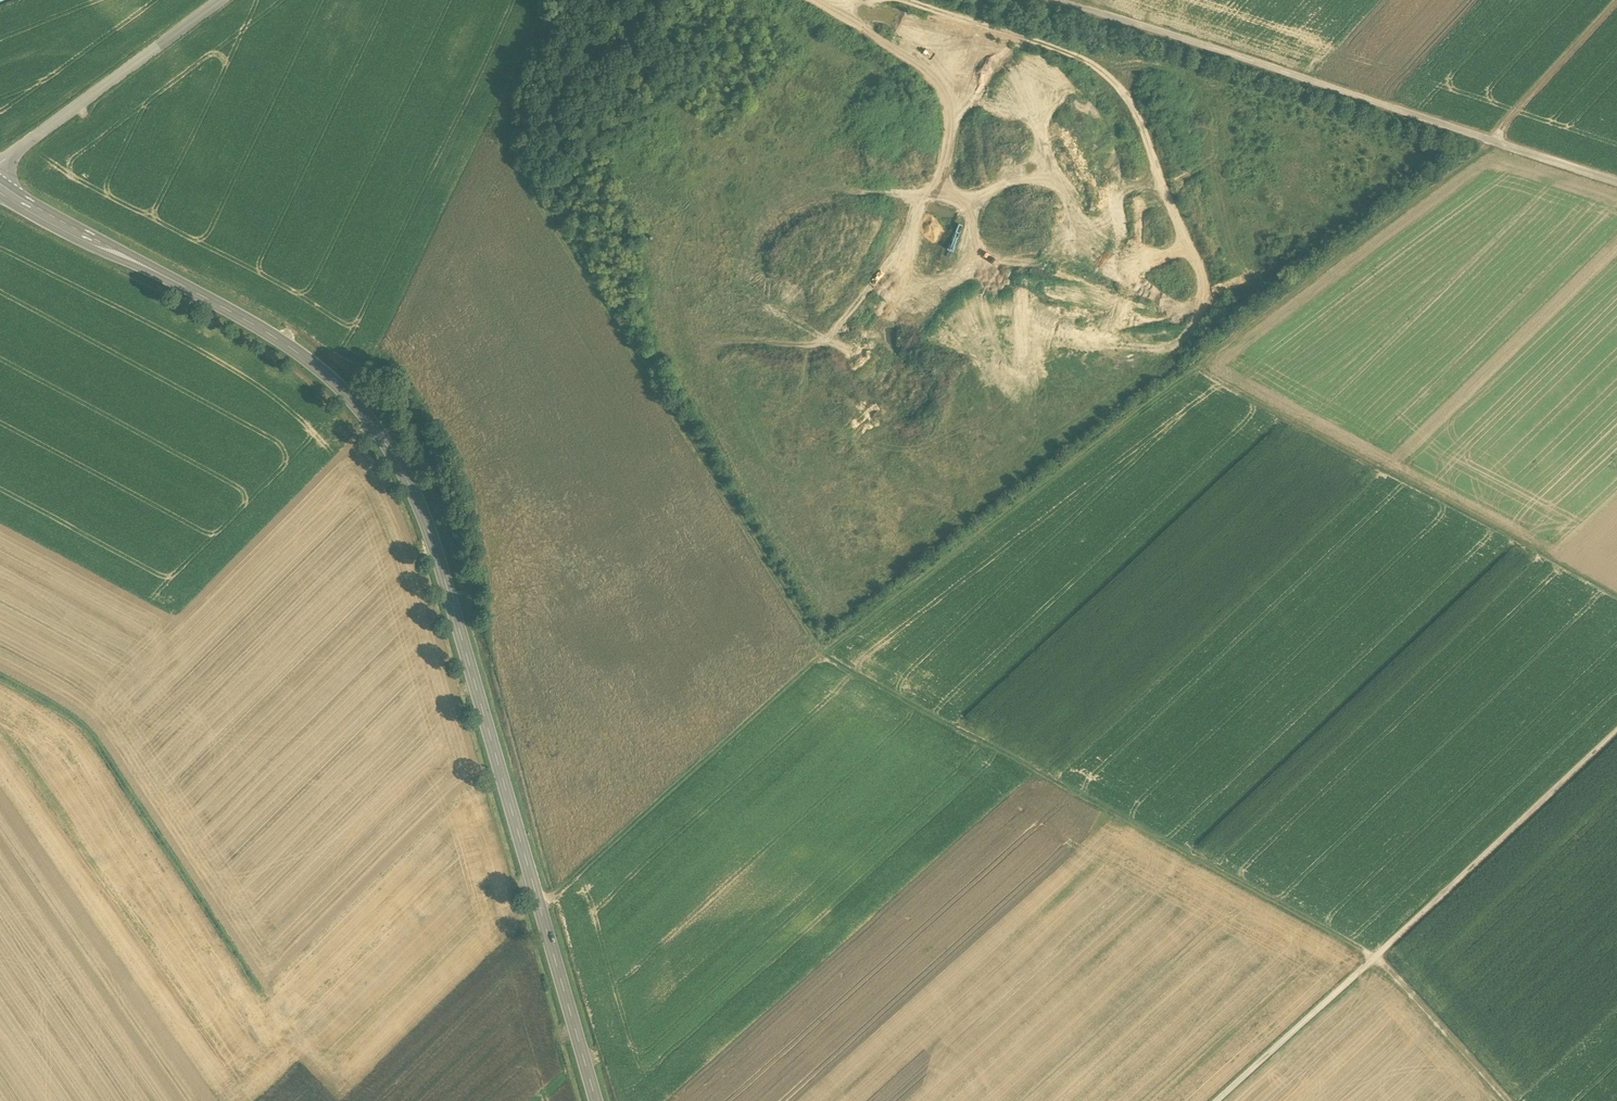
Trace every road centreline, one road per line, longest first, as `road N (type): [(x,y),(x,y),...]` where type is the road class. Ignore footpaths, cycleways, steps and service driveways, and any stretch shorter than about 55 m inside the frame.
road 1 (secondary): [(595,1100),(443,572),(416,494),(394,458),(370,422),(291,348),(0,188)]
road 2 (track): [(1511,1100),(1375,956),(824,652)]
road 3 (track): [(564,0),(502,142),(824,652)]
road 4 (unclassified): [(1029,0),(1616,183)]
road 5 (track): [(1616,17),(1510,135),(1493,140),(1198,368)]
road 6 (track): [(1216,1100),(1616,731)]
road 7 (track): [(1616,599),(1198,368)]
road 8 (track): [(824,652),(1198,368)]
road 9 (track): [(0,681),(96,739),(269,998)]
road 10 (track): [(539,904),(824,652)]
road 11 (unclassified): [(0,162),(221,0)]

